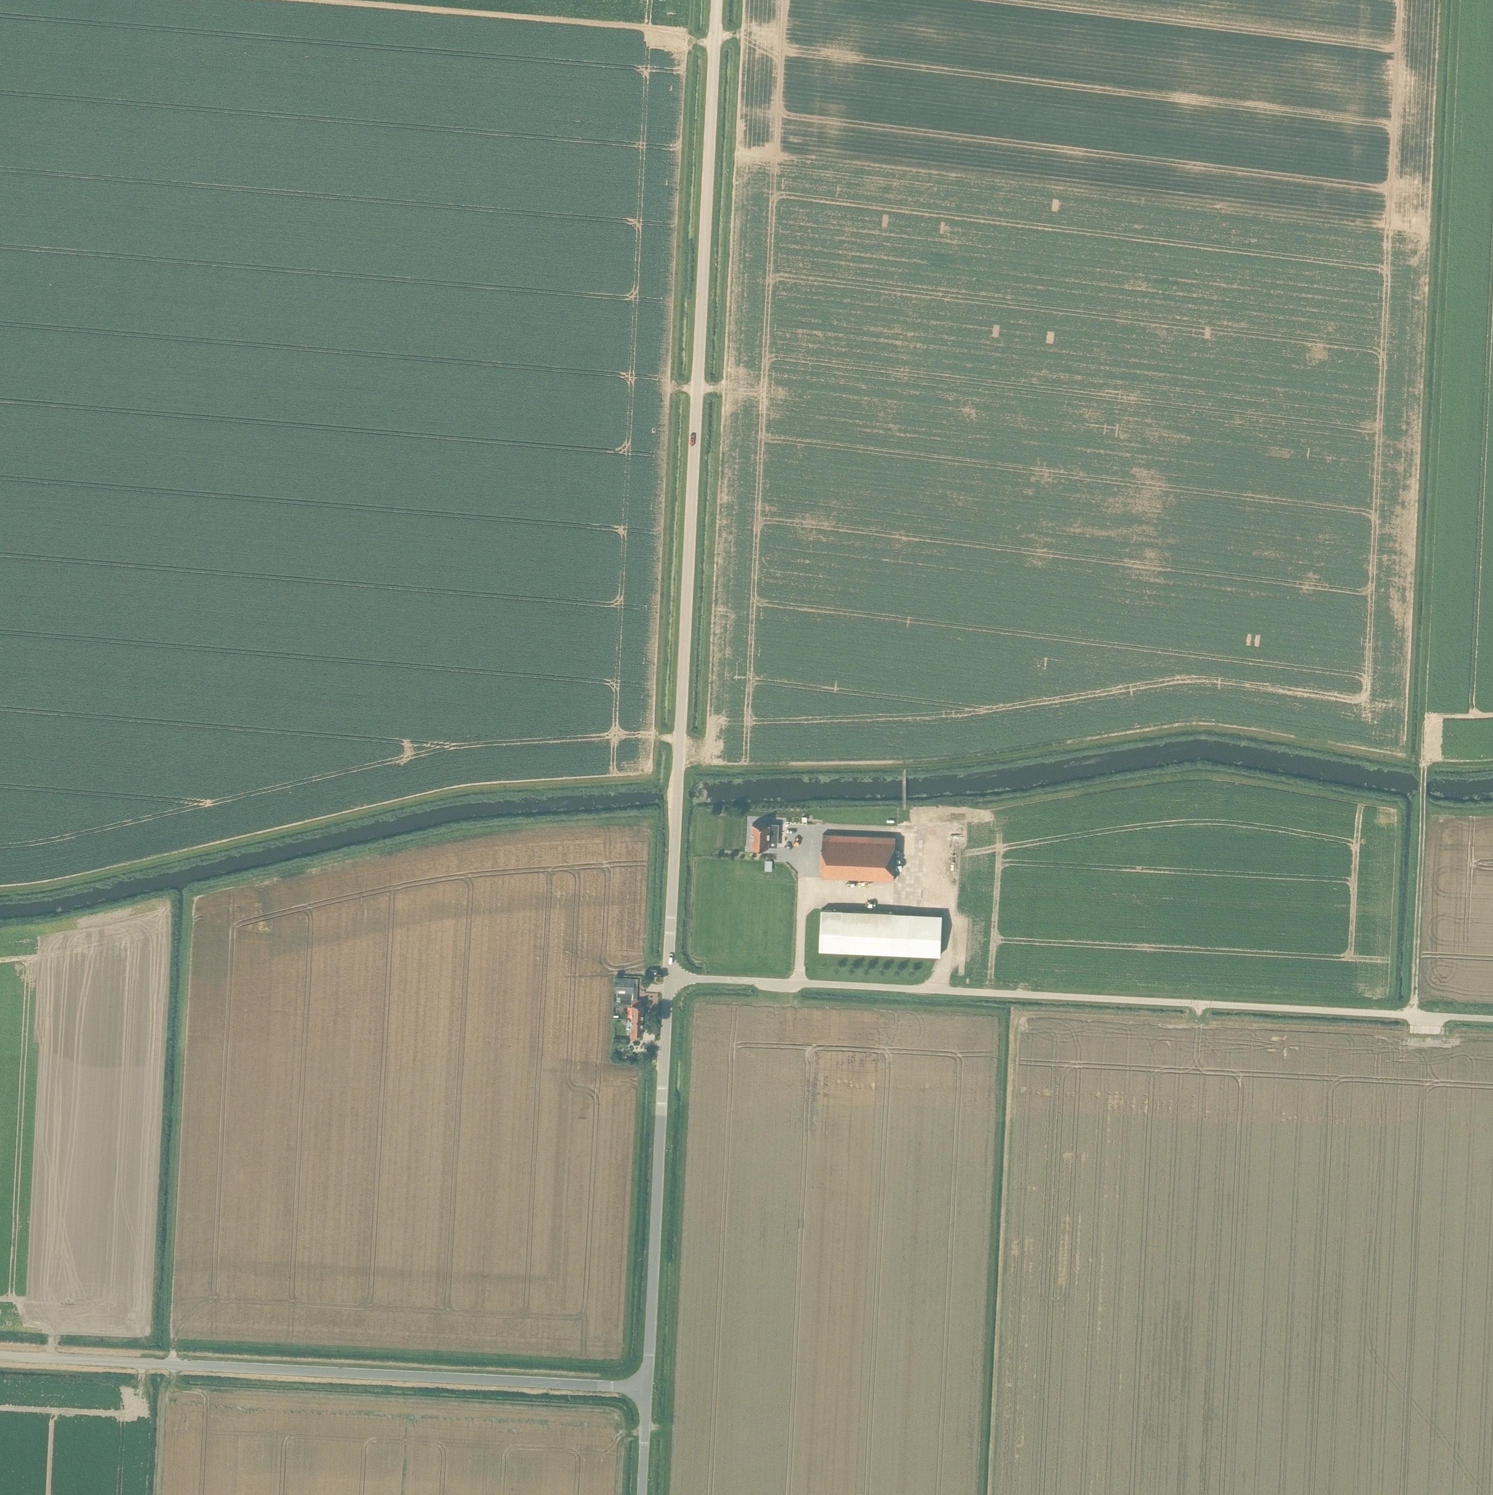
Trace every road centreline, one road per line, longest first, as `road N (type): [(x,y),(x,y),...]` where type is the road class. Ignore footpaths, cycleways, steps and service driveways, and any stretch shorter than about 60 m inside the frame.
road 1 (track): [(739,0),(701,767),(934,763),(1207,729),(1439,765),(1492,765)]
road 2 (track): [(0,889),(457,789),(653,777),(693,0)]
road 3 (track): [(1456,0),(1412,1014)]
road 4 (unclassified): [(668,977),(716,0)]
road 5 (unclassified): [(1492,1019),(668,977)]
road 6 (unclassified): [(647,1388),(0,1356)]
road 7 (unclassified): [(647,1388),(668,977)]

